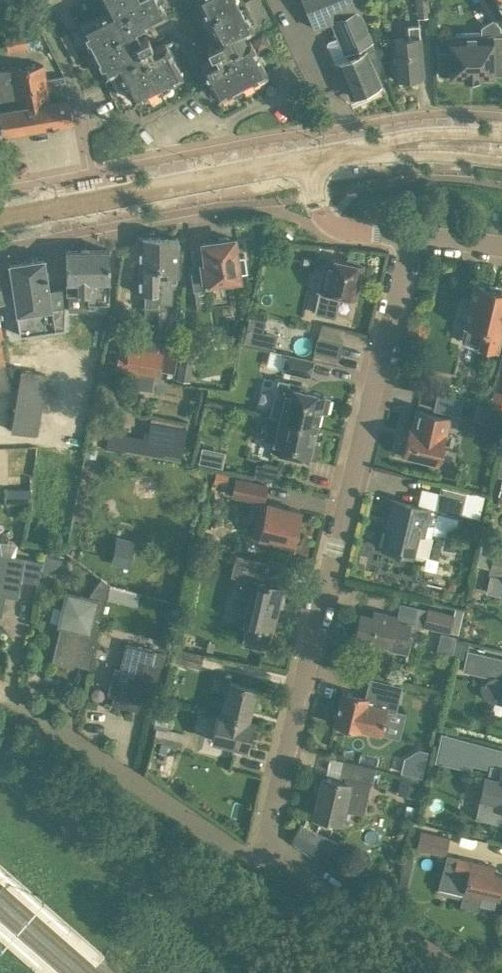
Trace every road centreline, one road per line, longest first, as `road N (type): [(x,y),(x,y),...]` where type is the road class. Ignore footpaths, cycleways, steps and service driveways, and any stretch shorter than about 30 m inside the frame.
road 1 (residential): [(273,850),(270,819),(411,236)]
road 2 (residential): [(273,850),(229,849),(0,691)]
road 3 (residential): [(465,972),(273,850)]
road 4 (primary): [(93,202),(309,161)]
road 5 (primary): [(309,161),(415,145),(501,148)]
road 6 (residential): [(411,236),(328,223),(317,210),(309,161)]
road 7 (residential): [(93,202),(66,59)]

